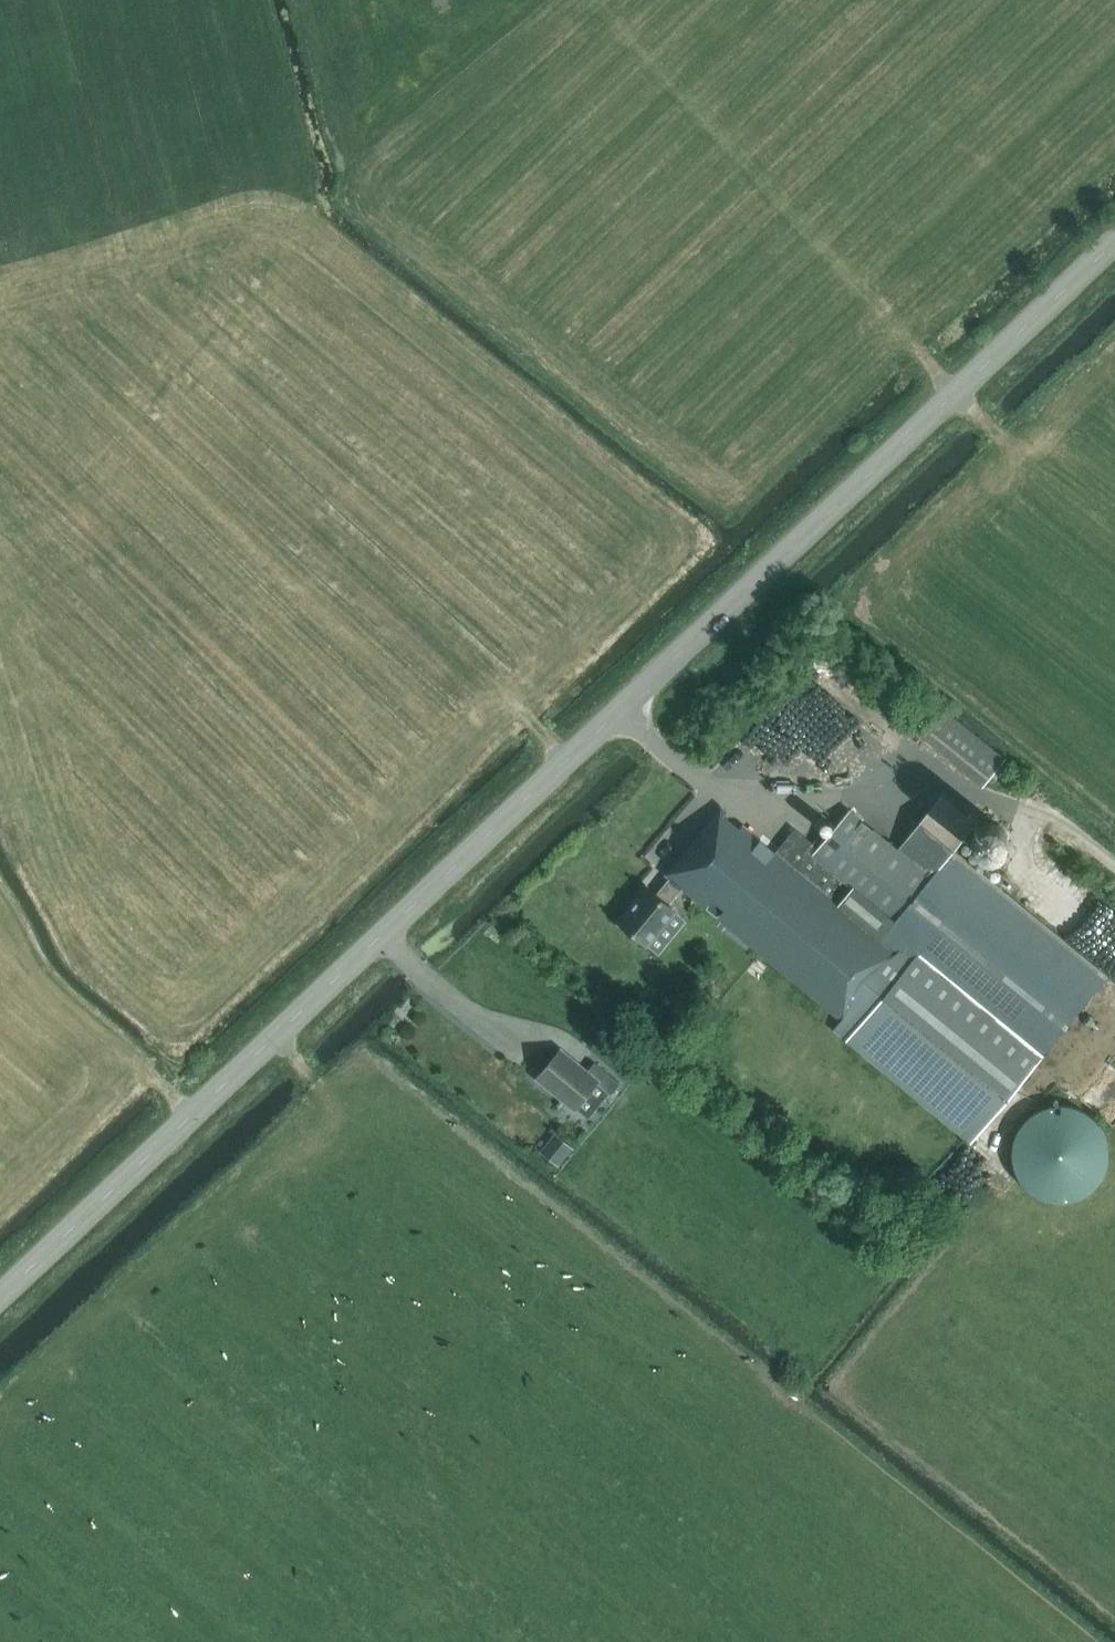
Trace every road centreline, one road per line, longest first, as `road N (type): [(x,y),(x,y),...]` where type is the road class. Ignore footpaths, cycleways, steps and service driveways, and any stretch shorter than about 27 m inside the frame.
road 1 (secondary): [(0,1301),(1114,252)]

